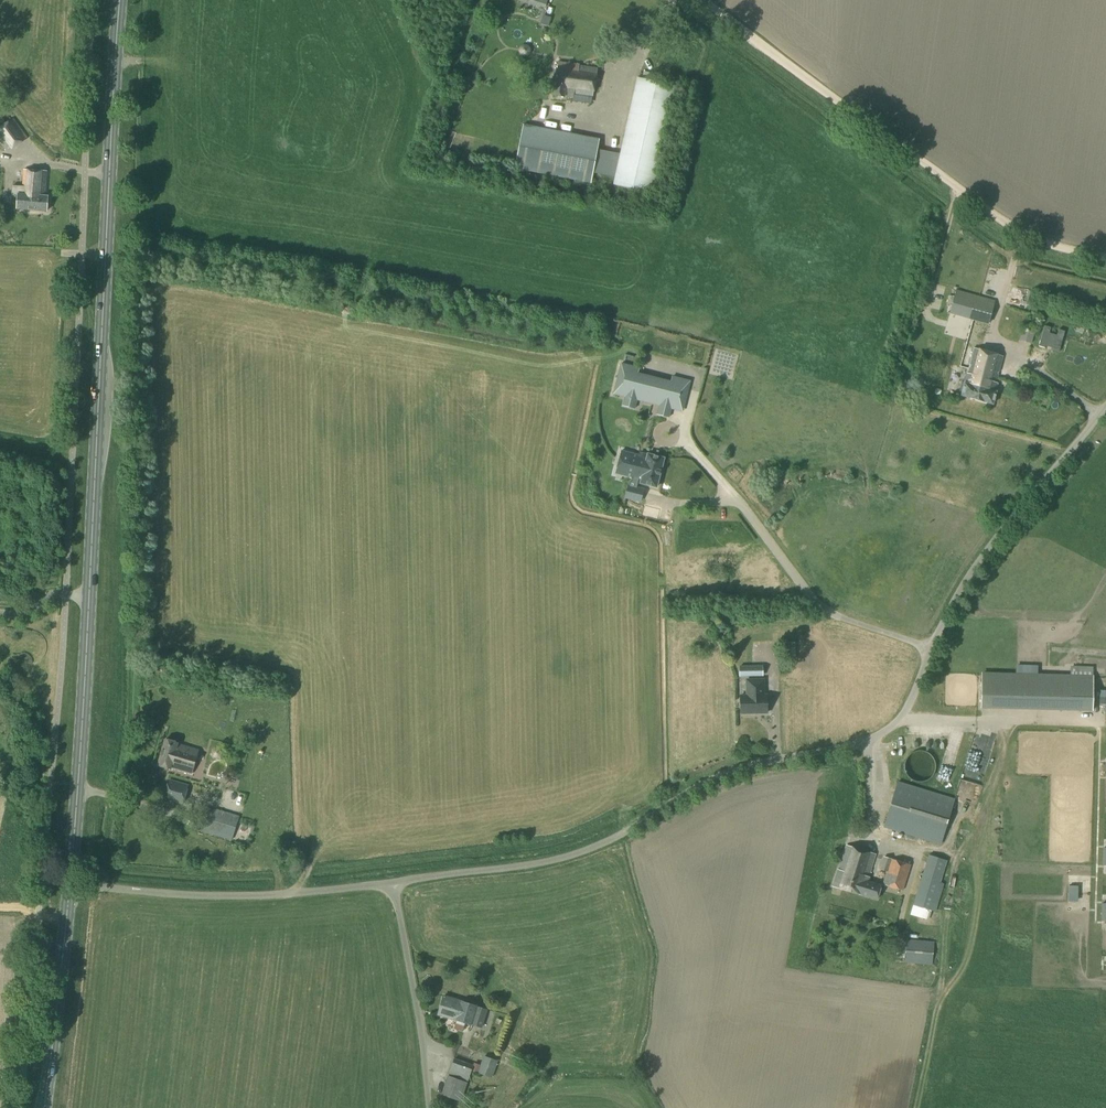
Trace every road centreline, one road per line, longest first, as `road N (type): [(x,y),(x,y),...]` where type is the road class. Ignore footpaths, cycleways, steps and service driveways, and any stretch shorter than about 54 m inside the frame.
road 1 (unclassified): [(394,884),(549,862),(598,846),(697,784),(884,733),(914,695),(968,577),(1105,406)]
road 2 (primary): [(70,884),(122,0)]
road 3 (track): [(1105,257),(1029,237),(992,214),(703,0)]
road 4 (unclassified): [(394,884),(207,898),(70,884)]
road 5 (unclassified): [(430,1107),(394,884)]
road 6 (primary): [(43,1107),(70,884)]

